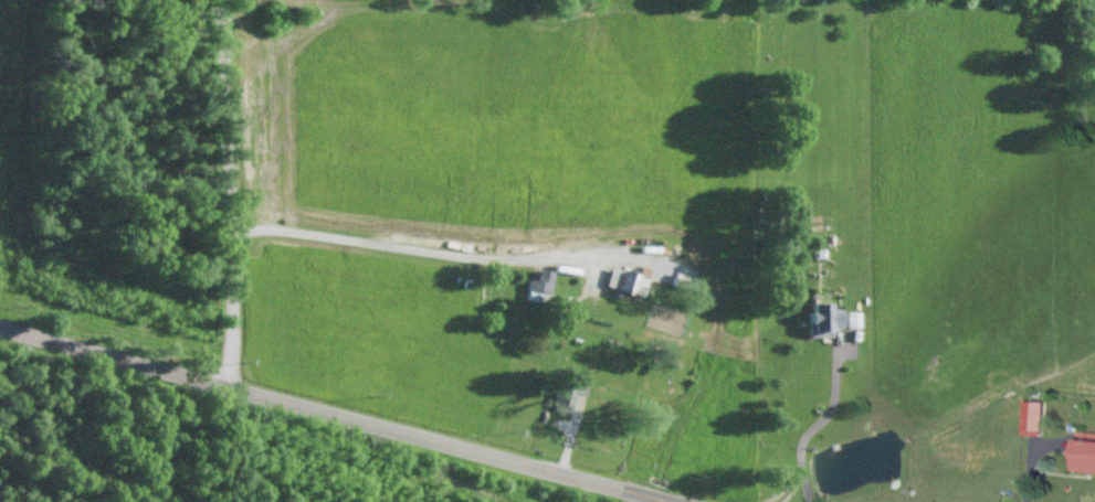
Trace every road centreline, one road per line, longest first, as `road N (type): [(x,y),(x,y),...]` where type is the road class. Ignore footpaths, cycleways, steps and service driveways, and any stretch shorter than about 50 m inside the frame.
road 1 (primary): [(672,501),(0,320)]
road 2 (residential): [(230,382),(235,207),(223,0)]

